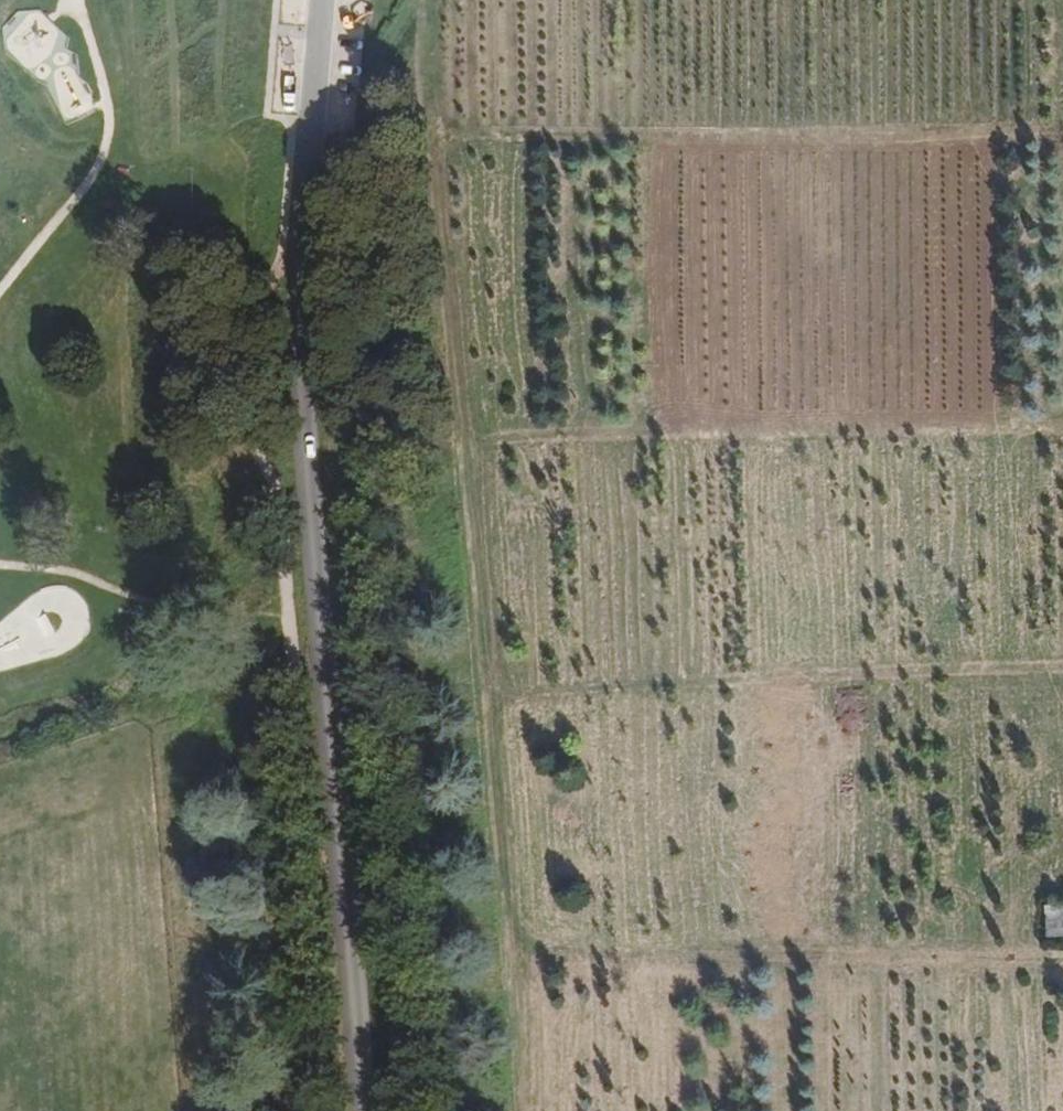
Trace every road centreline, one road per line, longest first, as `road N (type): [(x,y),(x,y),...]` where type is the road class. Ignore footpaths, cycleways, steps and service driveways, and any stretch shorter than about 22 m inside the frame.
road 1 (unclassified): [(326,0),(294,364),(359,1110)]
road 2 (track): [(1062,949),(322,960)]

